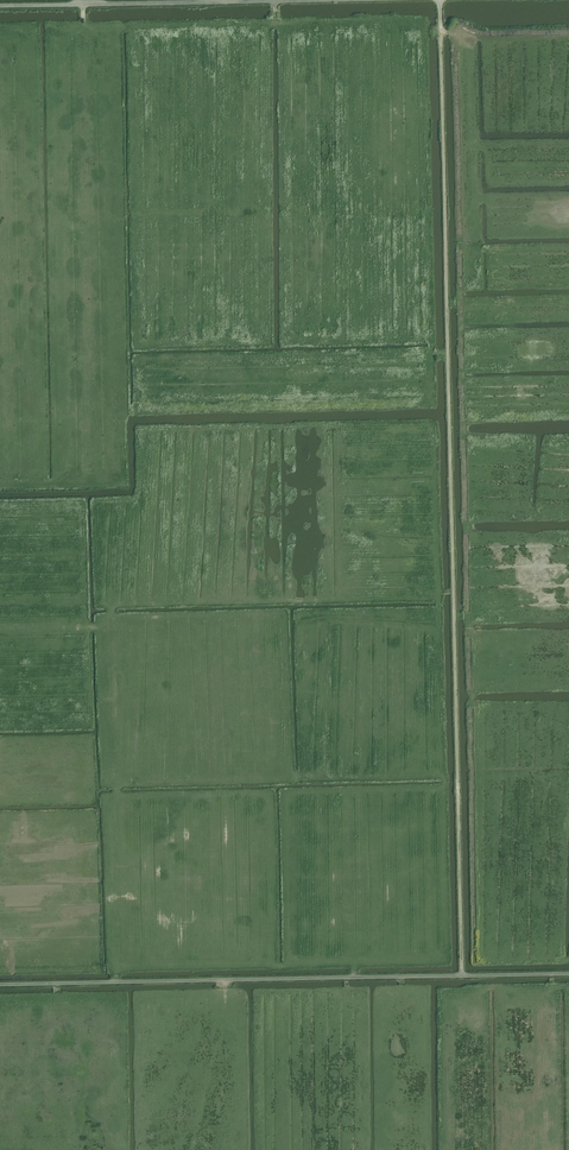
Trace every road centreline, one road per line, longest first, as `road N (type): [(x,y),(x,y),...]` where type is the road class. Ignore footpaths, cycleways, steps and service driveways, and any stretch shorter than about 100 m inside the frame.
road 1 (track): [(462,975),(440,0)]
road 2 (track): [(0,984),(462,975)]
road 3 (unclassified): [(0,6),(313,0)]

